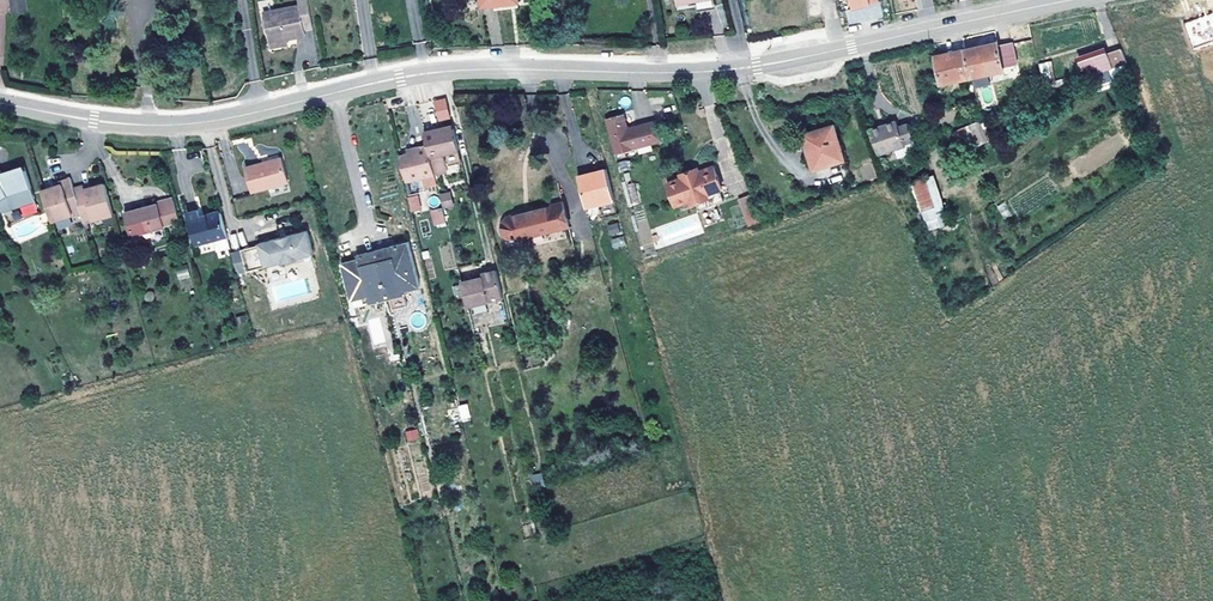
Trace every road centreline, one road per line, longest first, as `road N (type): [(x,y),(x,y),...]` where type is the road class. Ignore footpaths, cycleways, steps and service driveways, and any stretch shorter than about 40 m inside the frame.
road 1 (tertiary): [(1076,0),(756,66),(427,74),(205,122),(119,124),(0,103)]

